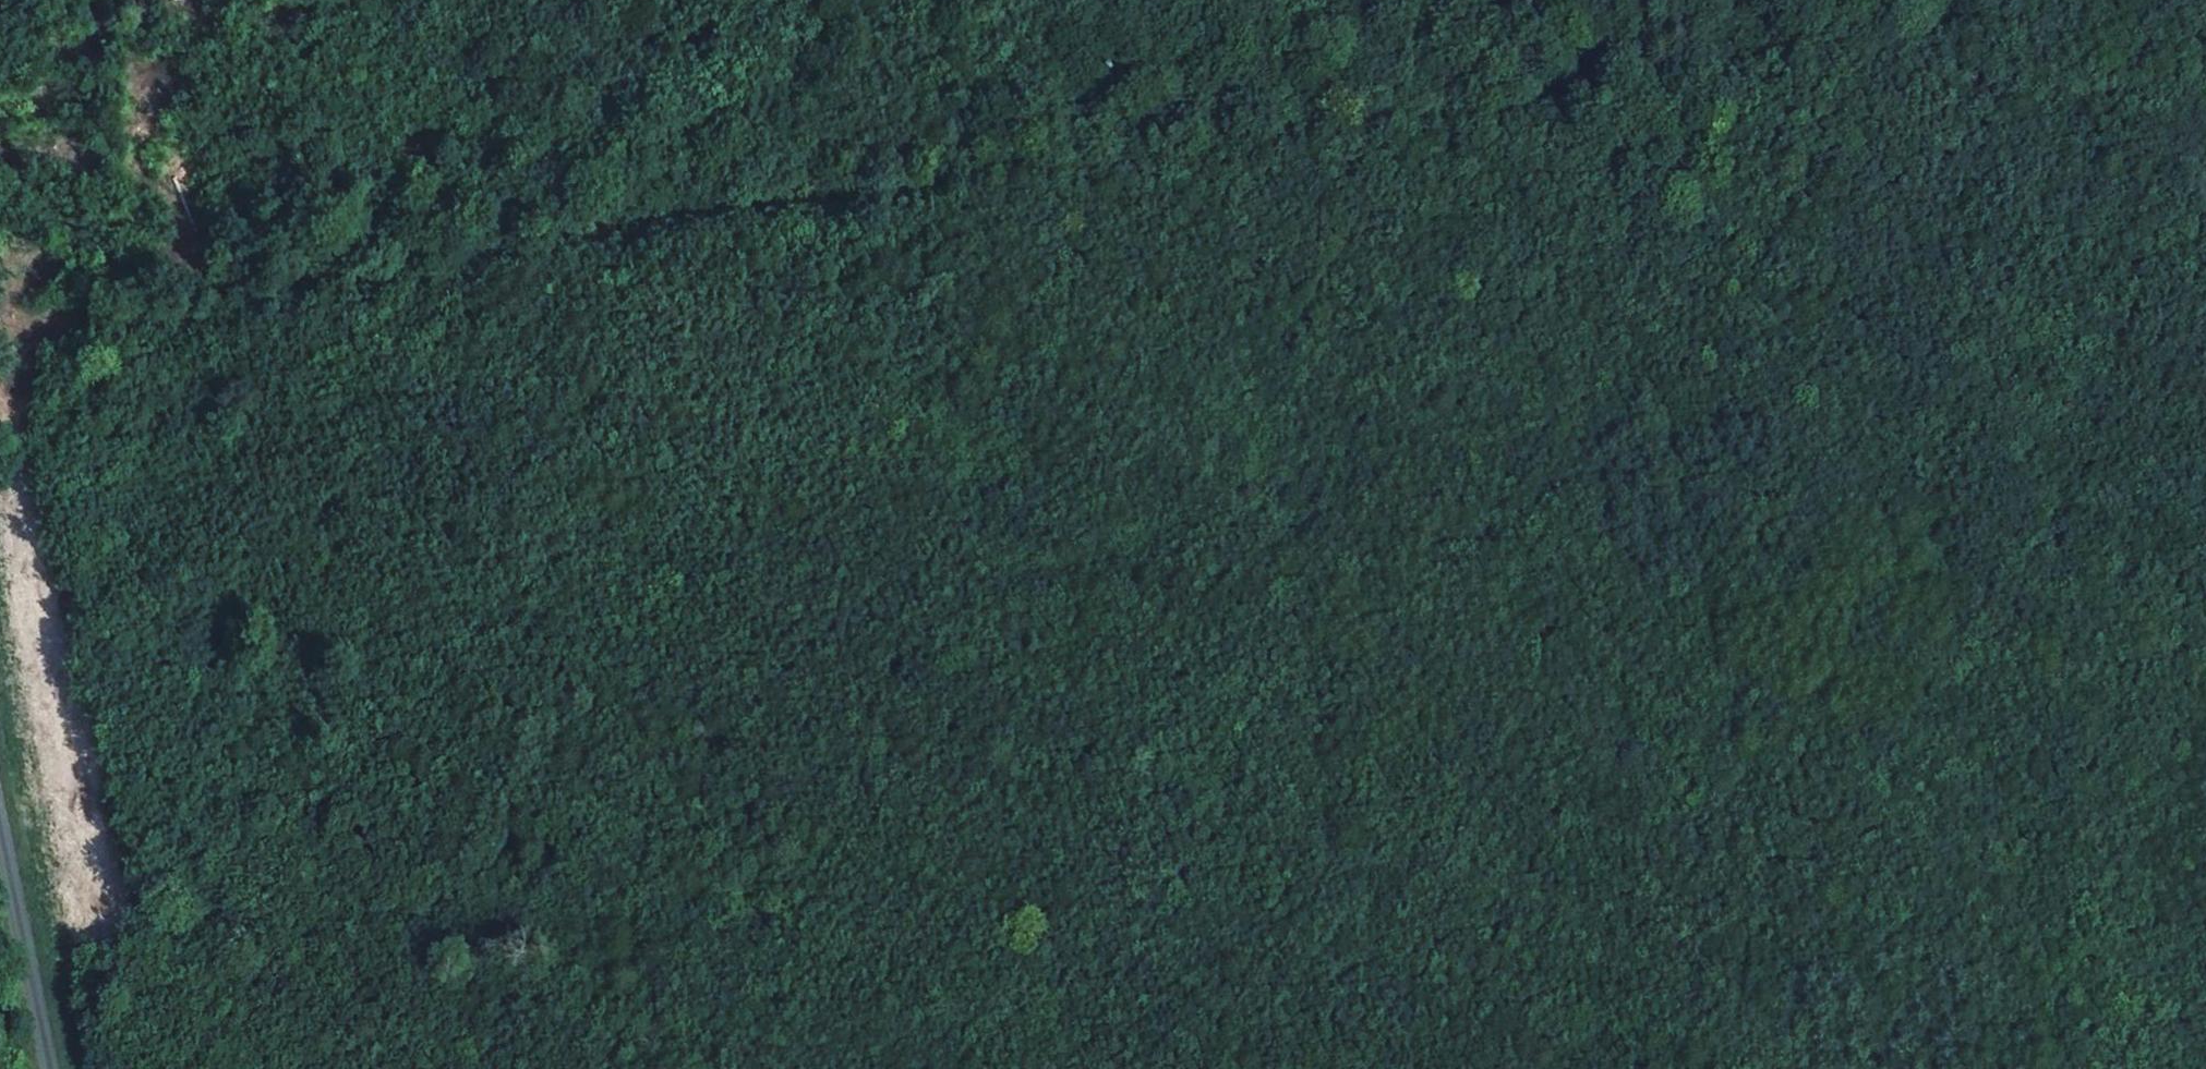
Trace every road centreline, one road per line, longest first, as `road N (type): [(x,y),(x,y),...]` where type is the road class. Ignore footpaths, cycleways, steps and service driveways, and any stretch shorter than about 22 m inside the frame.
road 1 (unclassified): [(0,814),(54,1068)]

